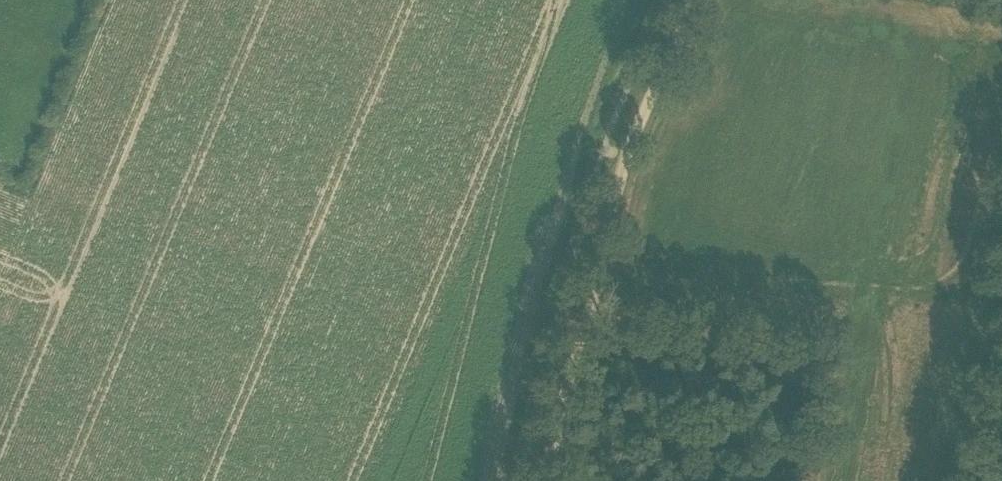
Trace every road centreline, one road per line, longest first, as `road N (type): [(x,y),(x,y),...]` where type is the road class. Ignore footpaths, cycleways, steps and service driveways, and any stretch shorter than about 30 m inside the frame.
road 1 (track): [(694,0),(626,151),(542,480)]

